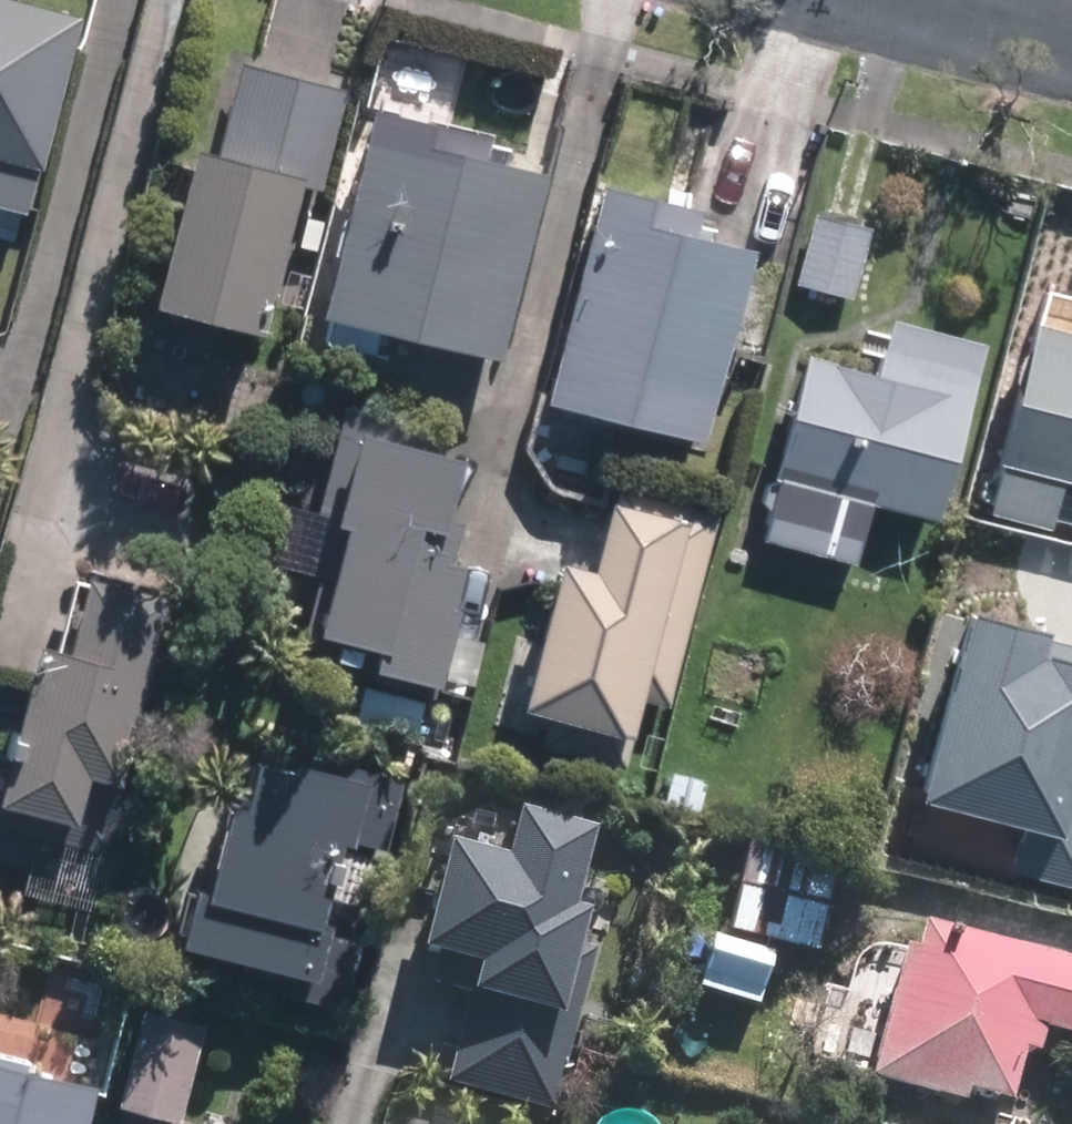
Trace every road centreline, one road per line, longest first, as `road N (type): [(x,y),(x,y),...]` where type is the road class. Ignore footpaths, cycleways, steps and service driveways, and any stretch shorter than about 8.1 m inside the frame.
road 1 (residential): [(941,0),(1071,33)]

